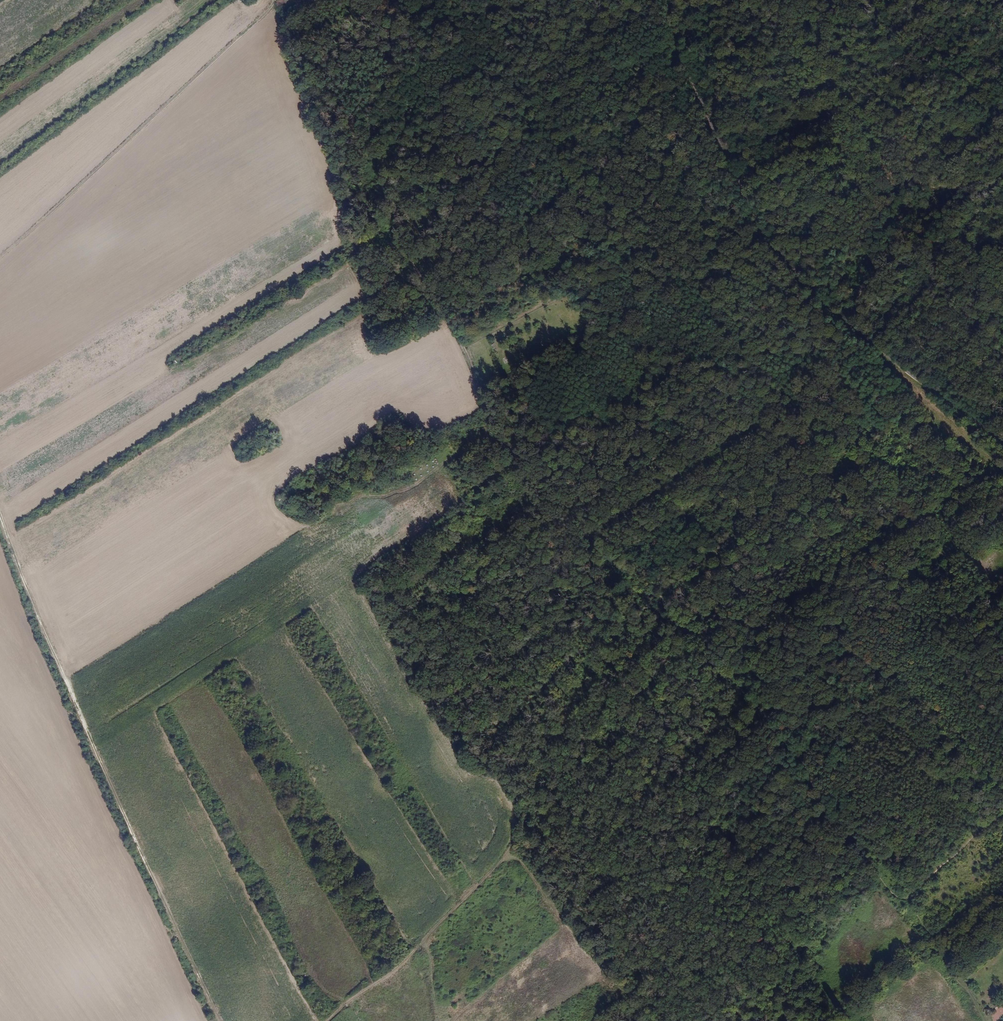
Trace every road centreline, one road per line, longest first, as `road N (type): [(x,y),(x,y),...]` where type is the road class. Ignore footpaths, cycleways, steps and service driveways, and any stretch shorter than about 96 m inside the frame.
road 1 (unclassified): [(663,0),(687,89),(768,239),(810,284),(1002,442)]
road 2 (track): [(221,1020),(85,725),(0,513)]
road 3 (track): [(0,259),(270,0)]

